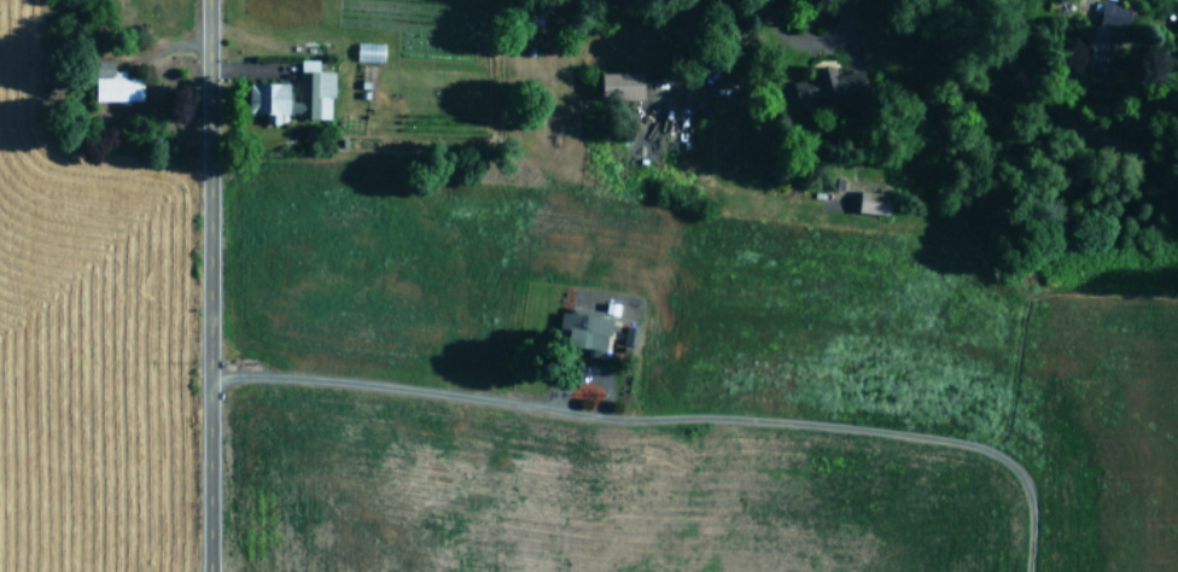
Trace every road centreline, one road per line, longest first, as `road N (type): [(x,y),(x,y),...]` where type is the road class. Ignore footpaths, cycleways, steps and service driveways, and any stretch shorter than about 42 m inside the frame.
road 1 (residential): [(210,414),(1015,460),(1049,520),(1054,571)]
road 2 (residential): [(210,571),(209,0)]
road 3 (residential): [(951,0),(1038,93),(1080,124),(1177,159)]

